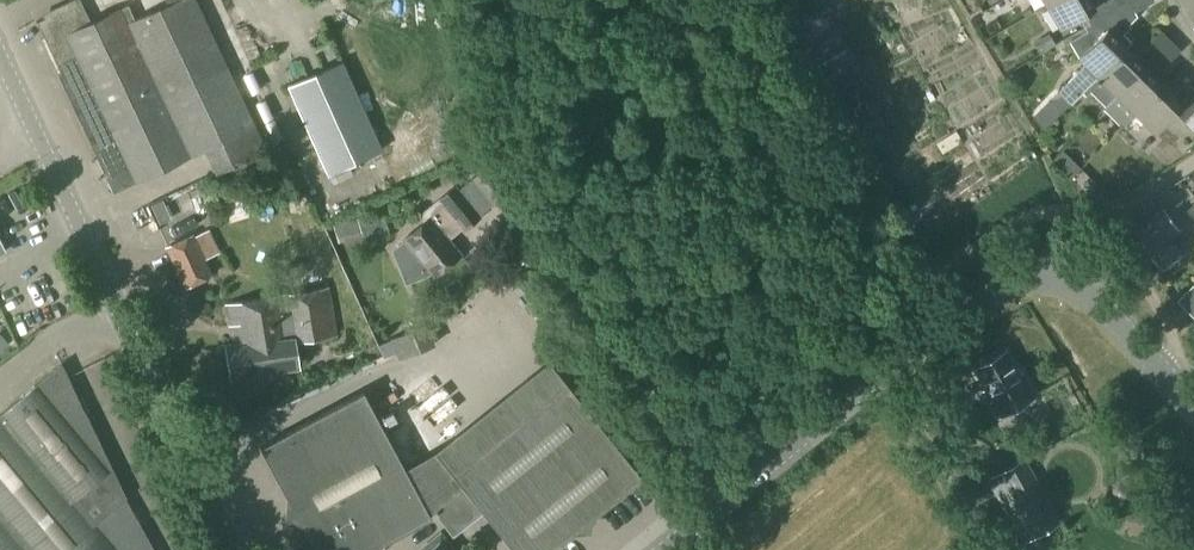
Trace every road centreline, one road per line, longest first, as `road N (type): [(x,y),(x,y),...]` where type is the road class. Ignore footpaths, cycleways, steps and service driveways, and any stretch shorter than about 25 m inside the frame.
road 1 (tertiary): [(1193,410),(1091,295),(1073,281),(1029,276),(1000,288),(902,357),(667,549)]
road 2 (tertiary): [(232,549),(0,67)]

